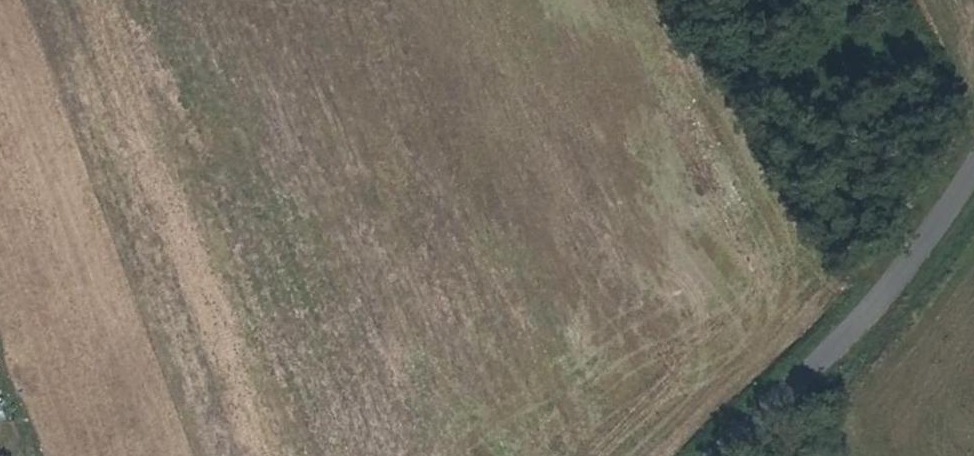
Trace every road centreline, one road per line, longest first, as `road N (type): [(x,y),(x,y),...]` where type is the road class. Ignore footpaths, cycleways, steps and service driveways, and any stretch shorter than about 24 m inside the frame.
road 1 (unclassified): [(973,175),(874,317),(722,455)]

